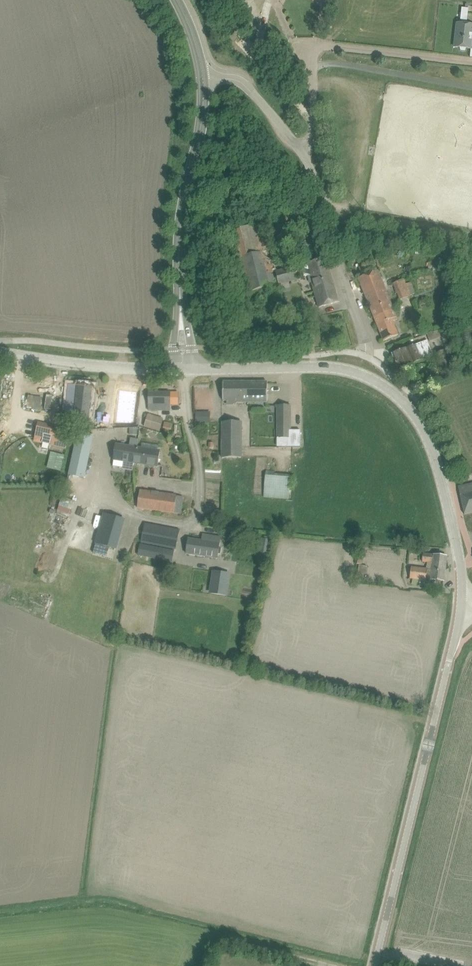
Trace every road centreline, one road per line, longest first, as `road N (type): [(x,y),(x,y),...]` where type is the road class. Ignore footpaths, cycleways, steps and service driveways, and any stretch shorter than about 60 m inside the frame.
road 1 (secondary): [(462,593),(431,449),(390,391),(328,368),(193,370)]
road 2 (secondary): [(375,965),(461,613)]
road 3 (residential): [(255,96),(291,138),(323,196),(363,356)]
road 4 (residential): [(97,482),(94,495),(133,513),(195,528),(200,476),(185,370)]
road 5 (secondary): [(180,297),(179,221),(202,80)]
road 6 (tertiary): [(172,370),(0,352)]

